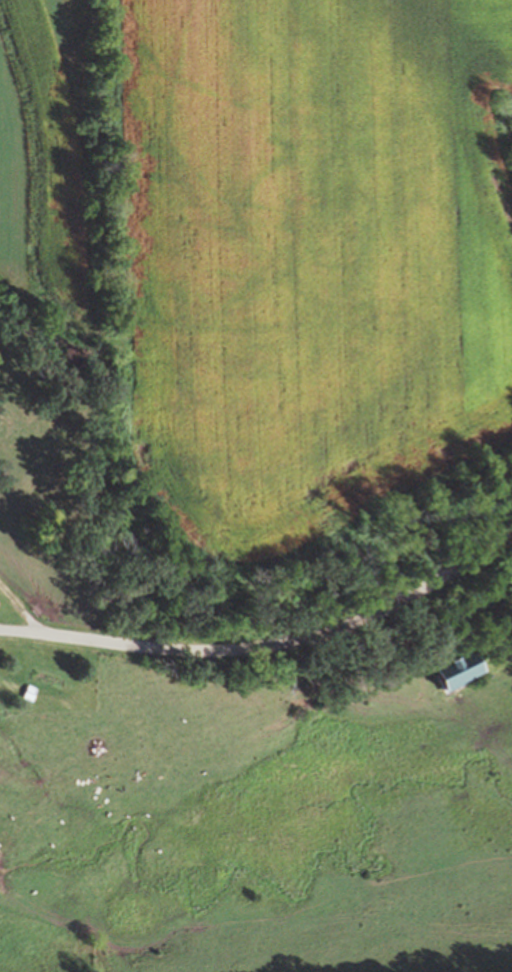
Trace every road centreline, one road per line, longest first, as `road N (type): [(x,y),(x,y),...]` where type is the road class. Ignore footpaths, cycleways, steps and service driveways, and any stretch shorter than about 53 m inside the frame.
road 1 (residential): [(0,634),(218,657),(282,653),(413,617),(511,553)]

